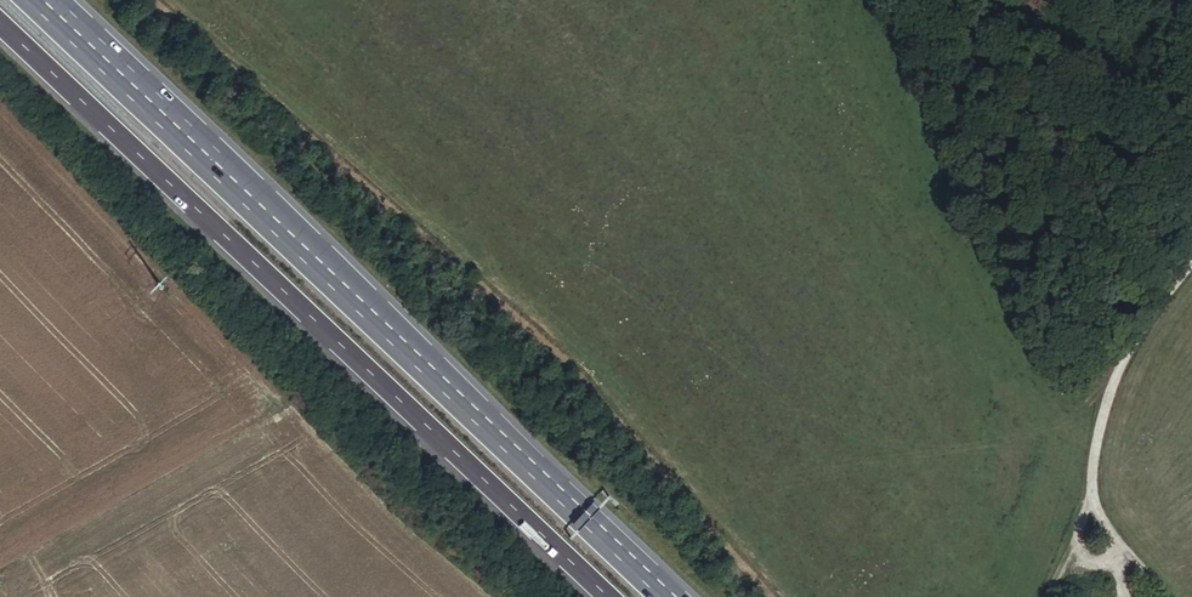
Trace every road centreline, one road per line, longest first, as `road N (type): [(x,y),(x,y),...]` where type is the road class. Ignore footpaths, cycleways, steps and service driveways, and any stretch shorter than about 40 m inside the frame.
road 1 (motorway): [(679,596),(44,0)]
road 2 (motorway): [(0,23),(606,596)]
road 3 (unclassified): [(1191,260),(1139,332),(1114,386),(1097,431),(1093,495)]
road 4 (track): [(1052,596),(1093,495),(1167,596)]

